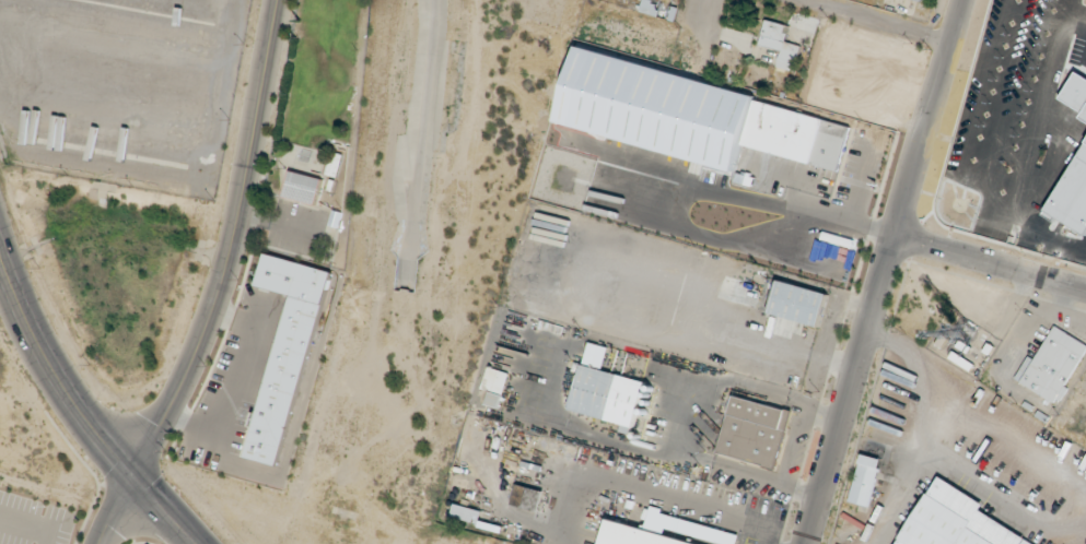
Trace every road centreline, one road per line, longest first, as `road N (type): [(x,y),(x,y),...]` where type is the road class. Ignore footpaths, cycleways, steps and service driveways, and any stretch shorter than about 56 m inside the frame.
road 1 (tertiary): [(279,0),(220,291),(105,543)]
road 2 (residential): [(806,543),(964,0)]
road 3 (tertiary): [(0,255),(74,402),(196,543)]
road 4 (residential): [(896,234),(1085,289)]
road 5 (residential): [(953,38),(811,0)]

